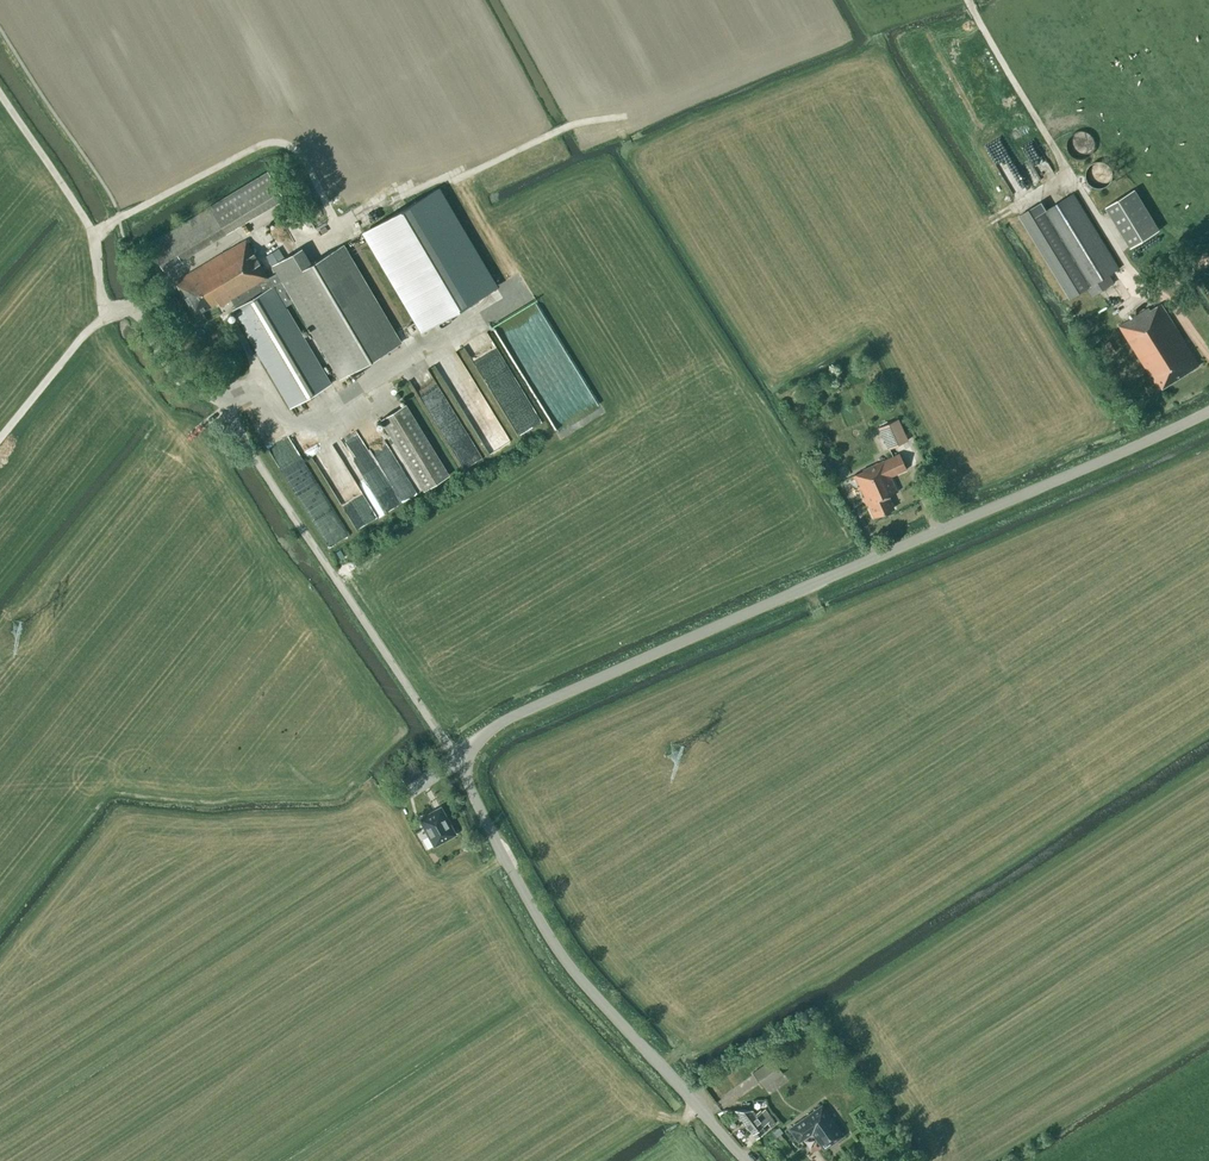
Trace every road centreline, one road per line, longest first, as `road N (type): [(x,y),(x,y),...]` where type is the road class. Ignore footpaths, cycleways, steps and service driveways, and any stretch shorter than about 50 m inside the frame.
road 1 (unclassified): [(466,761),(477,743),(523,713),(1208,415)]
road 2 (unclassified): [(466,761),(446,745),(218,402),(168,367),(138,305)]
road 3 (unclassified): [(747,1160),(555,947),(469,788),(466,761)]
road 4 (track): [(97,239),(119,219),(272,145),(297,152),(339,234)]
road 5 (track): [(138,305),(109,318),(97,239),(0,87)]
road 6 (track): [(109,318),(0,454)]

